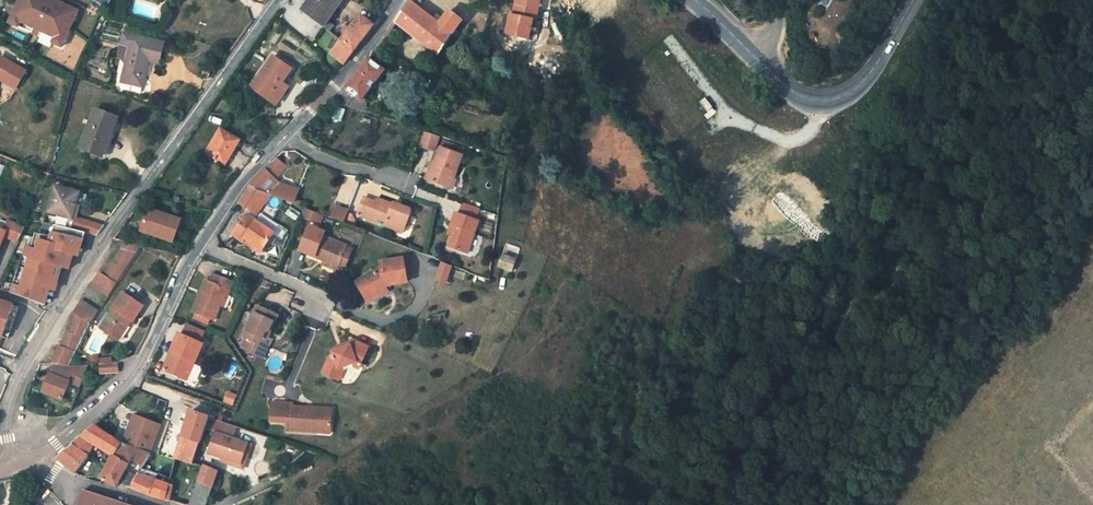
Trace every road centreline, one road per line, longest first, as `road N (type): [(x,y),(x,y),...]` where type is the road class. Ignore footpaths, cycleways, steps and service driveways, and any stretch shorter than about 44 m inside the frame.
road 1 (unclassified): [(278,0),(82,269),(8,411)]
road 2 (residential): [(38,461),(139,368),(197,243)]
road 3 (tertiary): [(915,0),(846,95),(812,101),(758,61)]
road 4 (residential): [(287,135),(395,0)]
road 5 (residential): [(197,243),(241,180),(287,135)]
road 6 (residential): [(316,305),(310,291),(197,243)]
road 7 (residential): [(409,185),(325,161),(287,135)]

